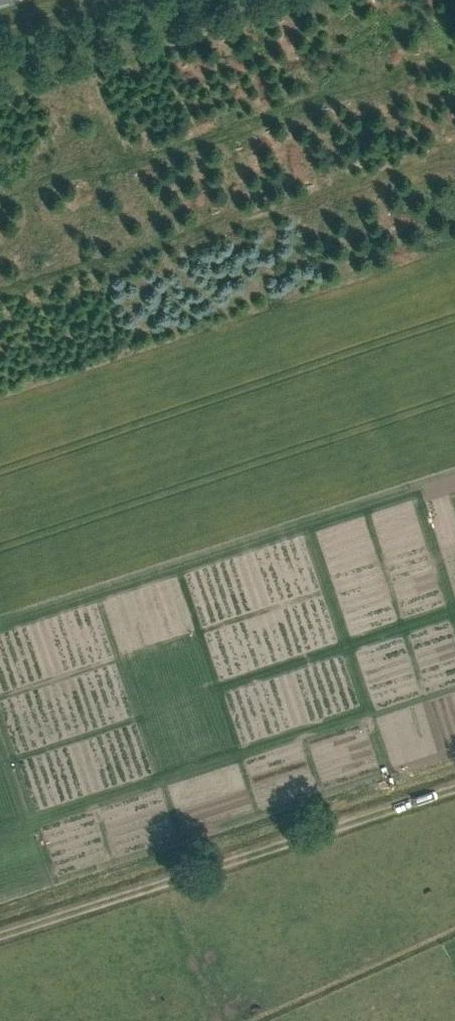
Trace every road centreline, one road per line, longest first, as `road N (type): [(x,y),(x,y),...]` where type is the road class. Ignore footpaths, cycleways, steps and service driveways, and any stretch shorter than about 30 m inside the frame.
road 1 (track): [(0,934),(454,787)]

